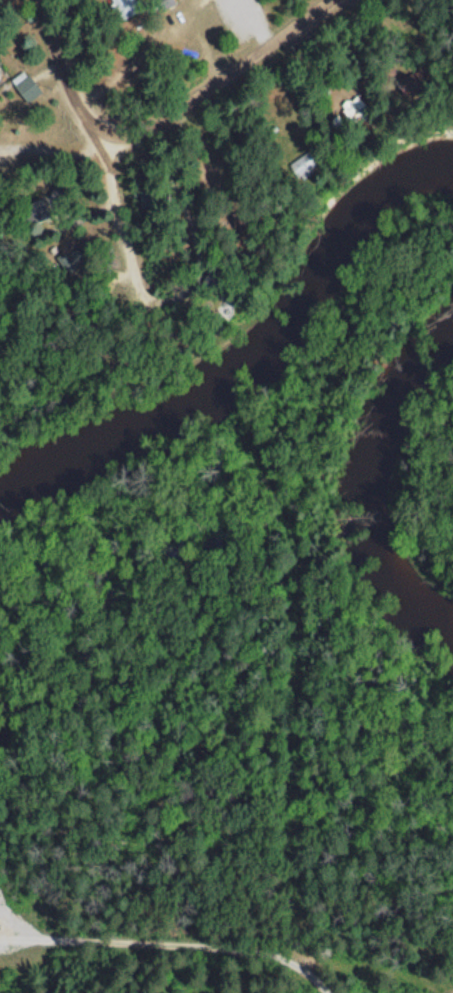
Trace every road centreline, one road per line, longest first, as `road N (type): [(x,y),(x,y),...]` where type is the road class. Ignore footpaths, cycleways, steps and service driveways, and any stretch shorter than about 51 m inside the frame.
road 1 (track): [(320,992),(281,975),(164,958),(0,951)]
road 2 (residential): [(128,268),(102,156),(77,120),(32,0)]
road 3 (residential): [(322,0),(161,129),(102,156)]

